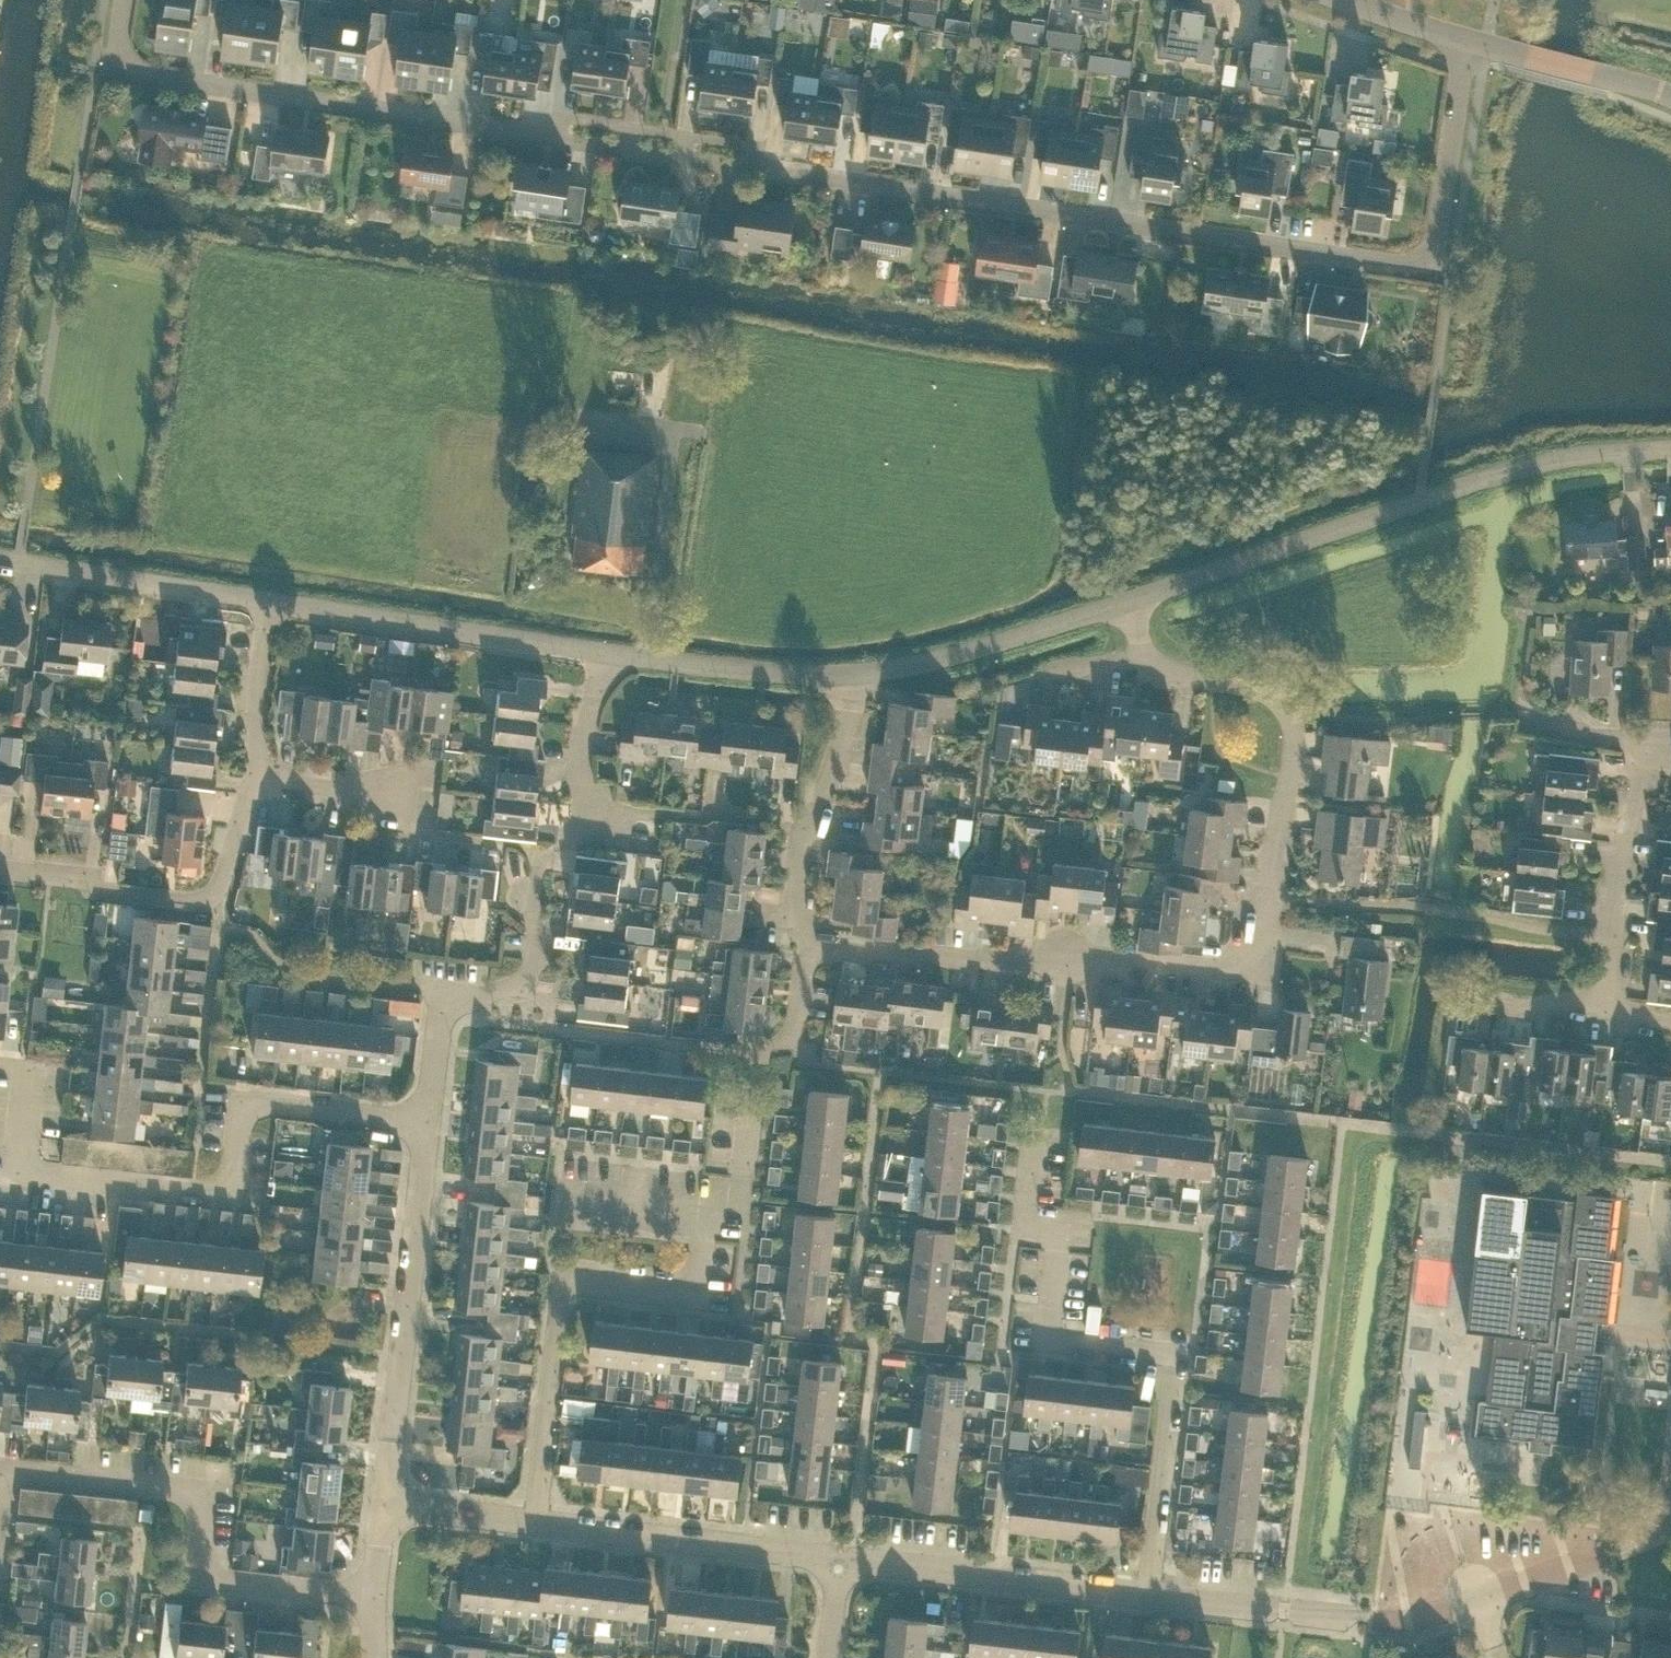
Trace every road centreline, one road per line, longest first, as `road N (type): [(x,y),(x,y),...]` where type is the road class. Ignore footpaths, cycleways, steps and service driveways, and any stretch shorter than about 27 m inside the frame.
road 1 (residential): [(125,0),(121,60),(148,76),(1394,263),(1435,245),(1470,44)]
road 2 (residential): [(804,949),(1248,963),(1273,917),(1292,718),(1259,686),(1146,658)]
road 3 (residential): [(533,1524),(562,1286),(582,1281),(702,1294),(710,1211),(745,1176),(754,1092)]
road 4 (residential): [(1152,1595),(1177,1356),(1049,1342),(1059,1248),(1030,1212),(1039,1130)]
road 5 (unclassified): [(1670,449),(1551,461),(1129,600)]
road 6 (residential): [(430,1114),(279,1102),(257,1109),(245,1127),(230,1184),(204,1190),(43,1173),(27,1165),(21,1145),(29,1074)]
road 7 (residential): [(375,1598),(196,1574),(197,1498),(177,1488),(31,1468),(0,1483)]
road 8 (residential): [(385,1506),(430,1114)]
road 9 (unclassified): [(616,657),(271,602)]
road 10 (residential): [(0,868),(179,901),(210,894),(225,874),(248,777)]
road 11 (unclassified): [(1480,1604),(1412,1626),(1152,1595)]
road 12 (unclassified): [(1152,1595),(840,1558)]
road 13 (unclassified): [(840,1558),(533,1524)]
road 14 (residential): [(430,1114),(452,1016),(517,986),(529,964),(539,861)]
road 15 (residential): [(804,949),(804,843),(833,788),(854,717),(857,675)]
road 16 (unclassified): [(1129,600),(914,666),(857,675)]
road 17 (unclassified): [(271,602),(0,560)]
road 18 (residential): [(1608,1008),(1646,743)]
road 19 (unclassified): [(857,675),(616,657)]
road 20 (residential): [(631,833),(580,826),(589,717),(616,657)]
road 21 (unclassified): [(1670,1517),(1587,1573),(1480,1604)]
road 22 (unclassified): [(1670,97),(1470,44)]
road 23 (residential): [(248,777),(271,602)]
road 24 (residential): [(410,801),(248,777)]
road 25 (unclassified): [(533,1524),(385,1506)]
road 26 (unclassified): [(1470,44),(1336,0)]
road 27 (residential): [(1608,1008),(1472,1004)]

